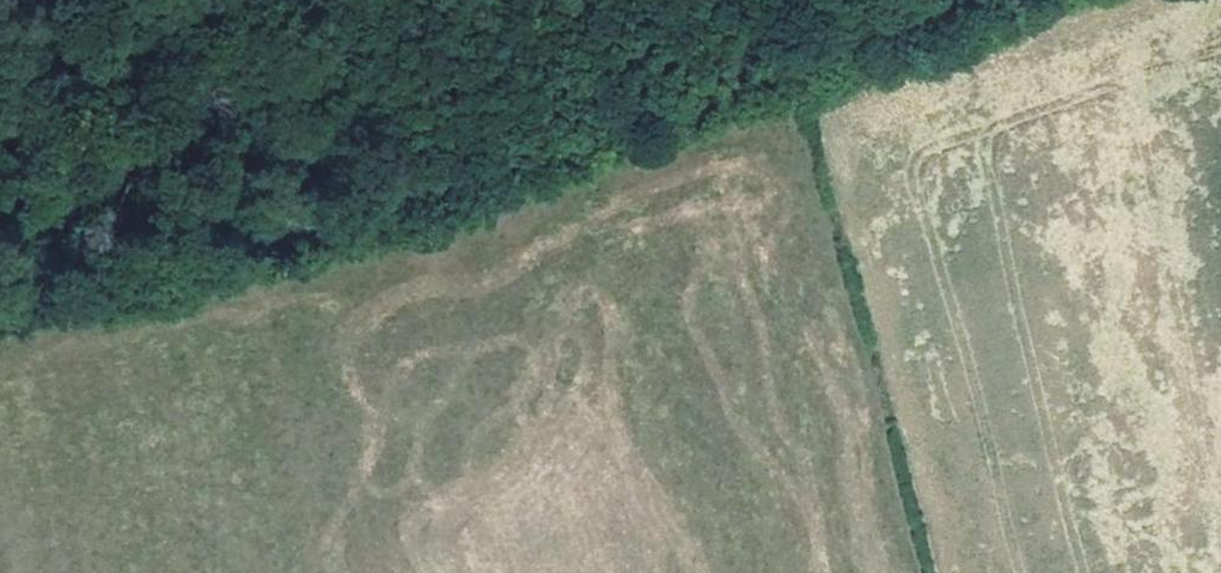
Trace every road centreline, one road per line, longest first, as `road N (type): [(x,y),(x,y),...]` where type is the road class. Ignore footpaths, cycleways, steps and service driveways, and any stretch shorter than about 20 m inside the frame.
road 1 (track): [(0,304),(236,271),(1000,0)]

